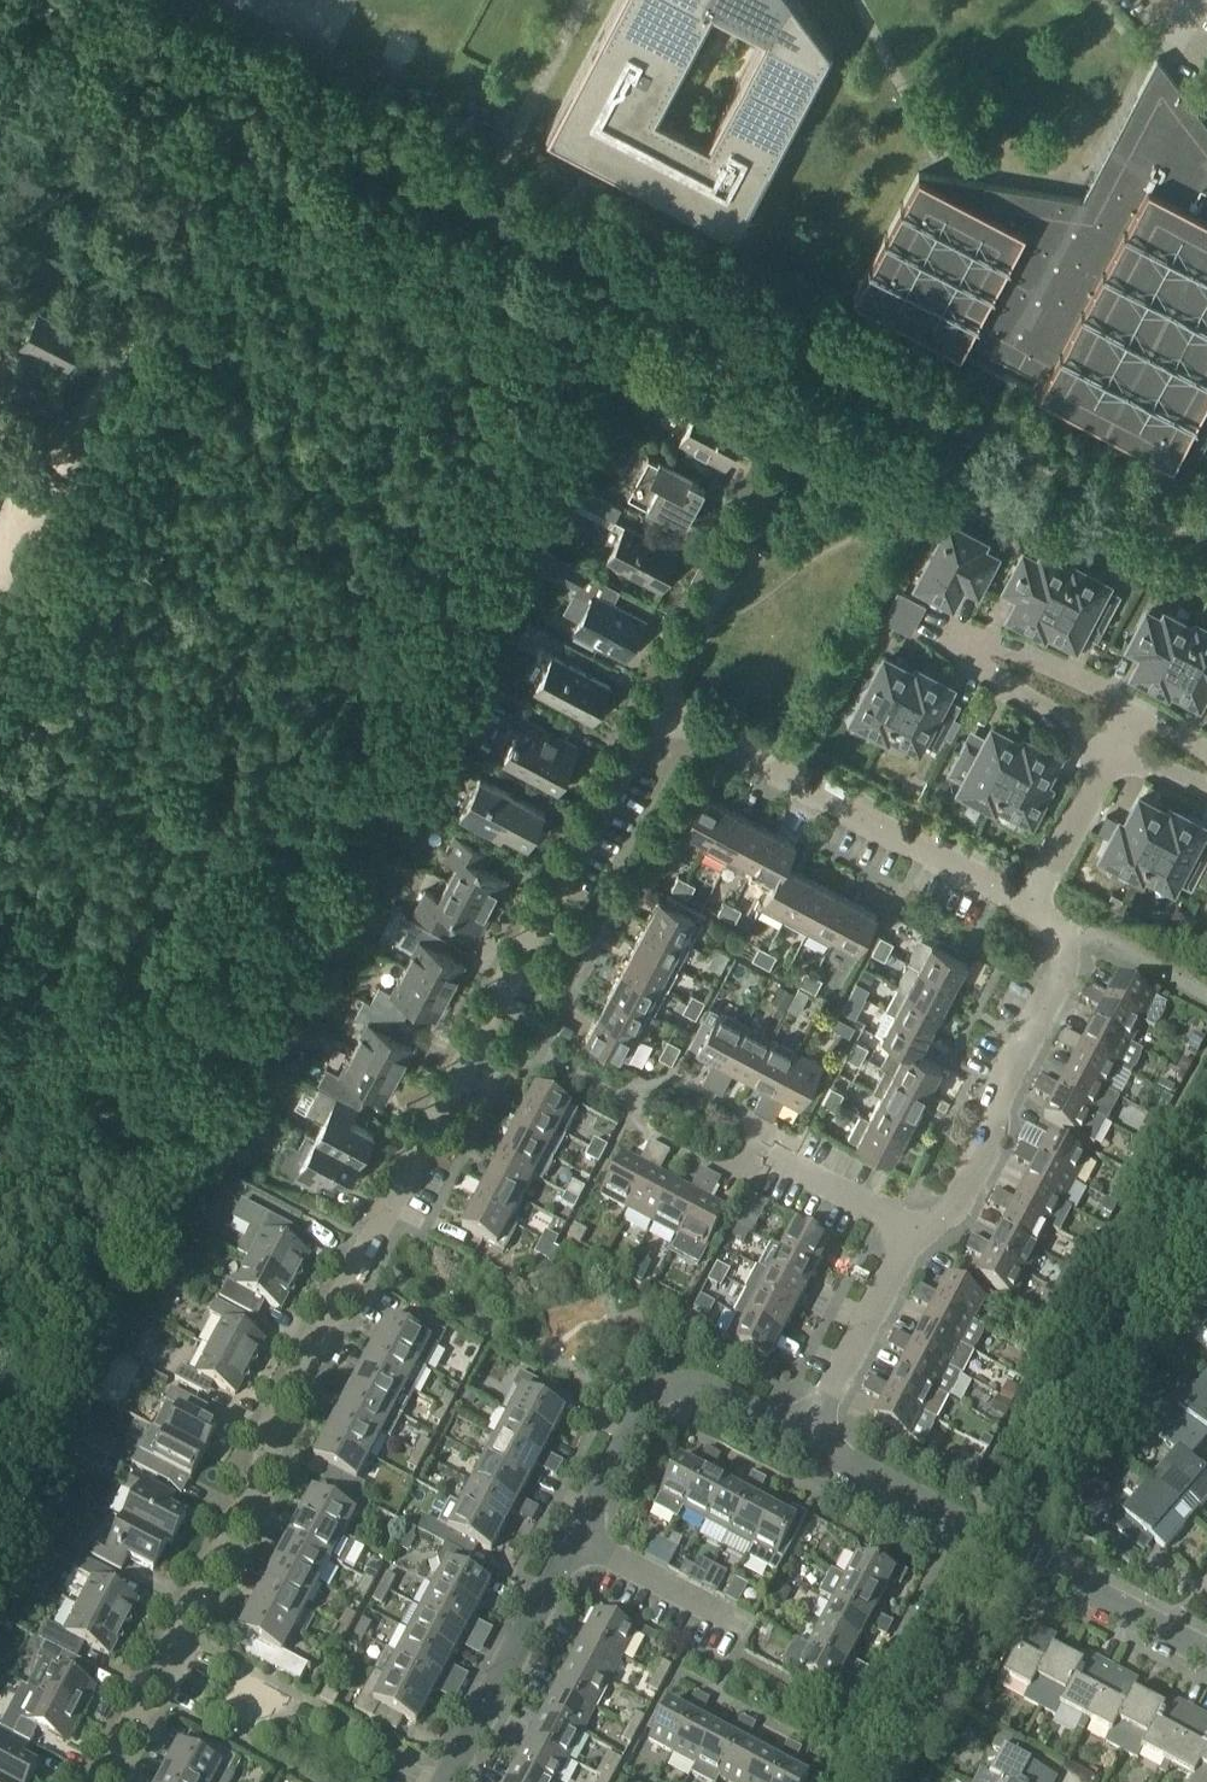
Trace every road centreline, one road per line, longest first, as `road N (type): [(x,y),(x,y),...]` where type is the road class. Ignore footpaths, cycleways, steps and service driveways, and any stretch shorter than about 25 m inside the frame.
road 1 (residential): [(101,1781),(271,1455),(277,1418),(651,711)]
road 2 (unclassified): [(1206,521),(1173,520),(254,103)]
road 3 (unclassified): [(0,606),(254,103)]
road 4 (residential): [(807,1444),(1206,1656)]
road 5 (residential): [(1033,906),(651,711)]
road 6 (residential): [(914,1238),(954,1213),(992,1138),(999,1093),(1060,980),(1058,926),(1033,906)]
road 7 (residential): [(1137,705),(1025,654),(971,643),(961,649),(1038,712),(1114,749)]
road 8 (residential): [(581,1539),(647,1411),(677,1388),(701,1390),(807,1444)]
road 9 (residential): [(651,711),(797,432)]
road 10 (residential): [(451,1781),(581,1539)]
road 11 (track): [(254,103),(17,0)]
road 12 (residential): [(807,1444),(914,1238)]
road 13 (residential): [(1033,906),(1114,749)]
road 14 (residential): [(732,1618),(581,1539)]
road 15 (residential): [(914,1238),(771,1159)]

